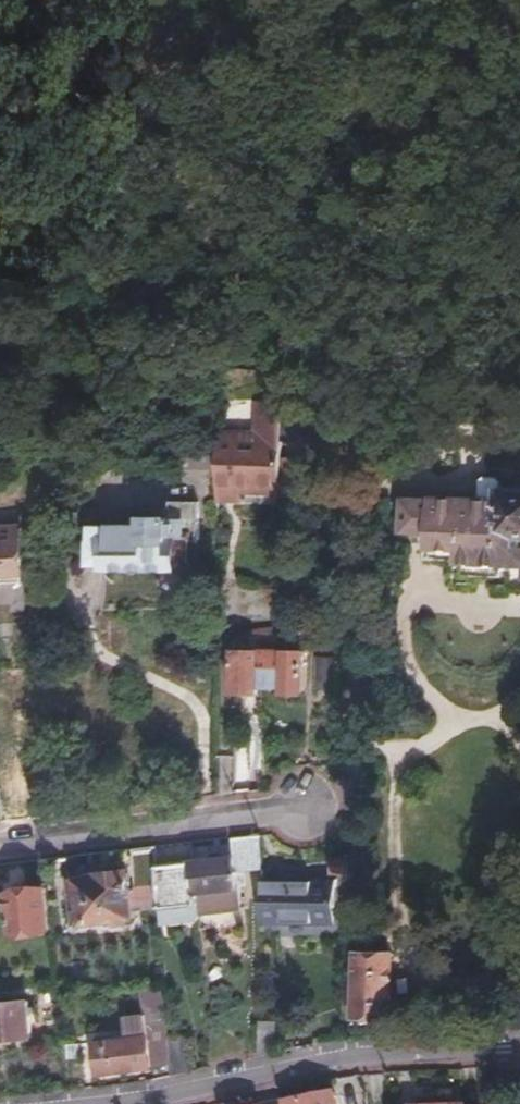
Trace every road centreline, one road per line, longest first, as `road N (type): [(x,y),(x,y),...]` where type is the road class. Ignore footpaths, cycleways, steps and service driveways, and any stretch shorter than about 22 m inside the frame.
road 1 (residential): [(519,1053),(322,1065),(92,1103)]
road 2 (residential): [(0,847),(307,811)]

